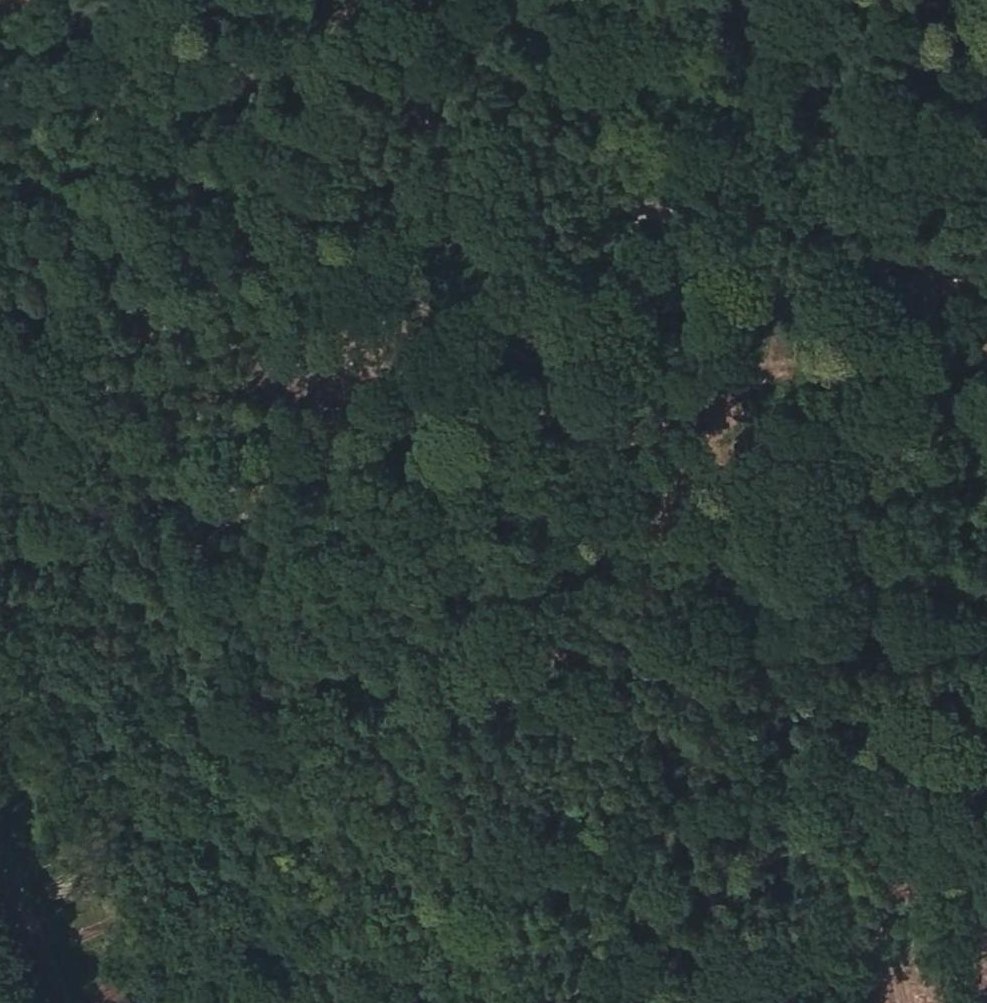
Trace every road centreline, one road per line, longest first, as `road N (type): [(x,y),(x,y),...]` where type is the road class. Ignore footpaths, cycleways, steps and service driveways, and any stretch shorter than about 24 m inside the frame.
road 1 (tertiary): [(0,872),(54,1002)]

